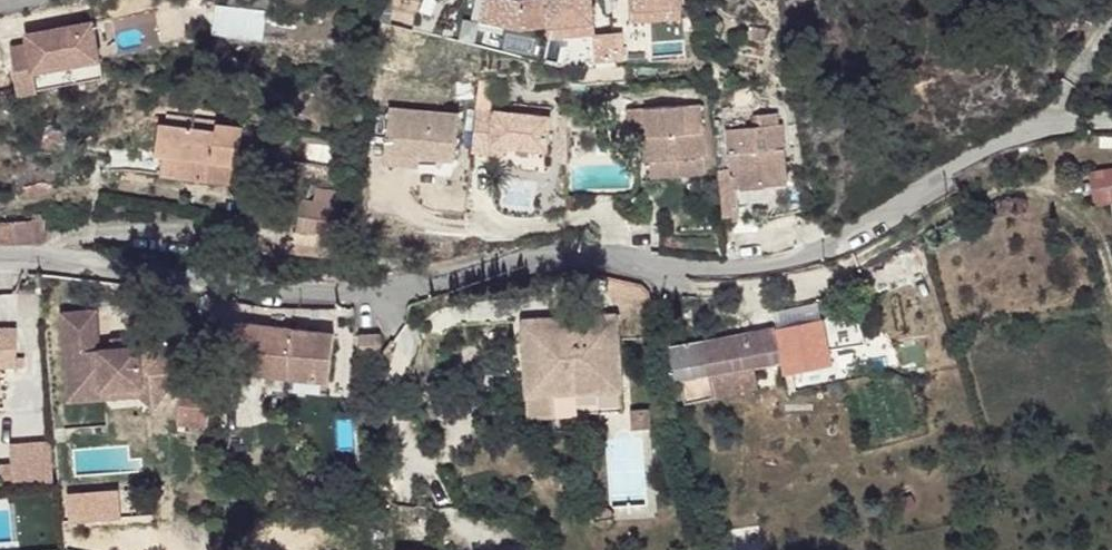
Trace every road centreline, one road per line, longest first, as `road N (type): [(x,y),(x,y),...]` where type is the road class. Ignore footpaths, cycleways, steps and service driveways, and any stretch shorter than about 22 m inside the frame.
road 1 (residential): [(0,257),(39,257),(195,286),(330,295),(379,293),(543,256),(621,257),(715,276),(773,266),(819,245),(999,141),(1111,116)]

